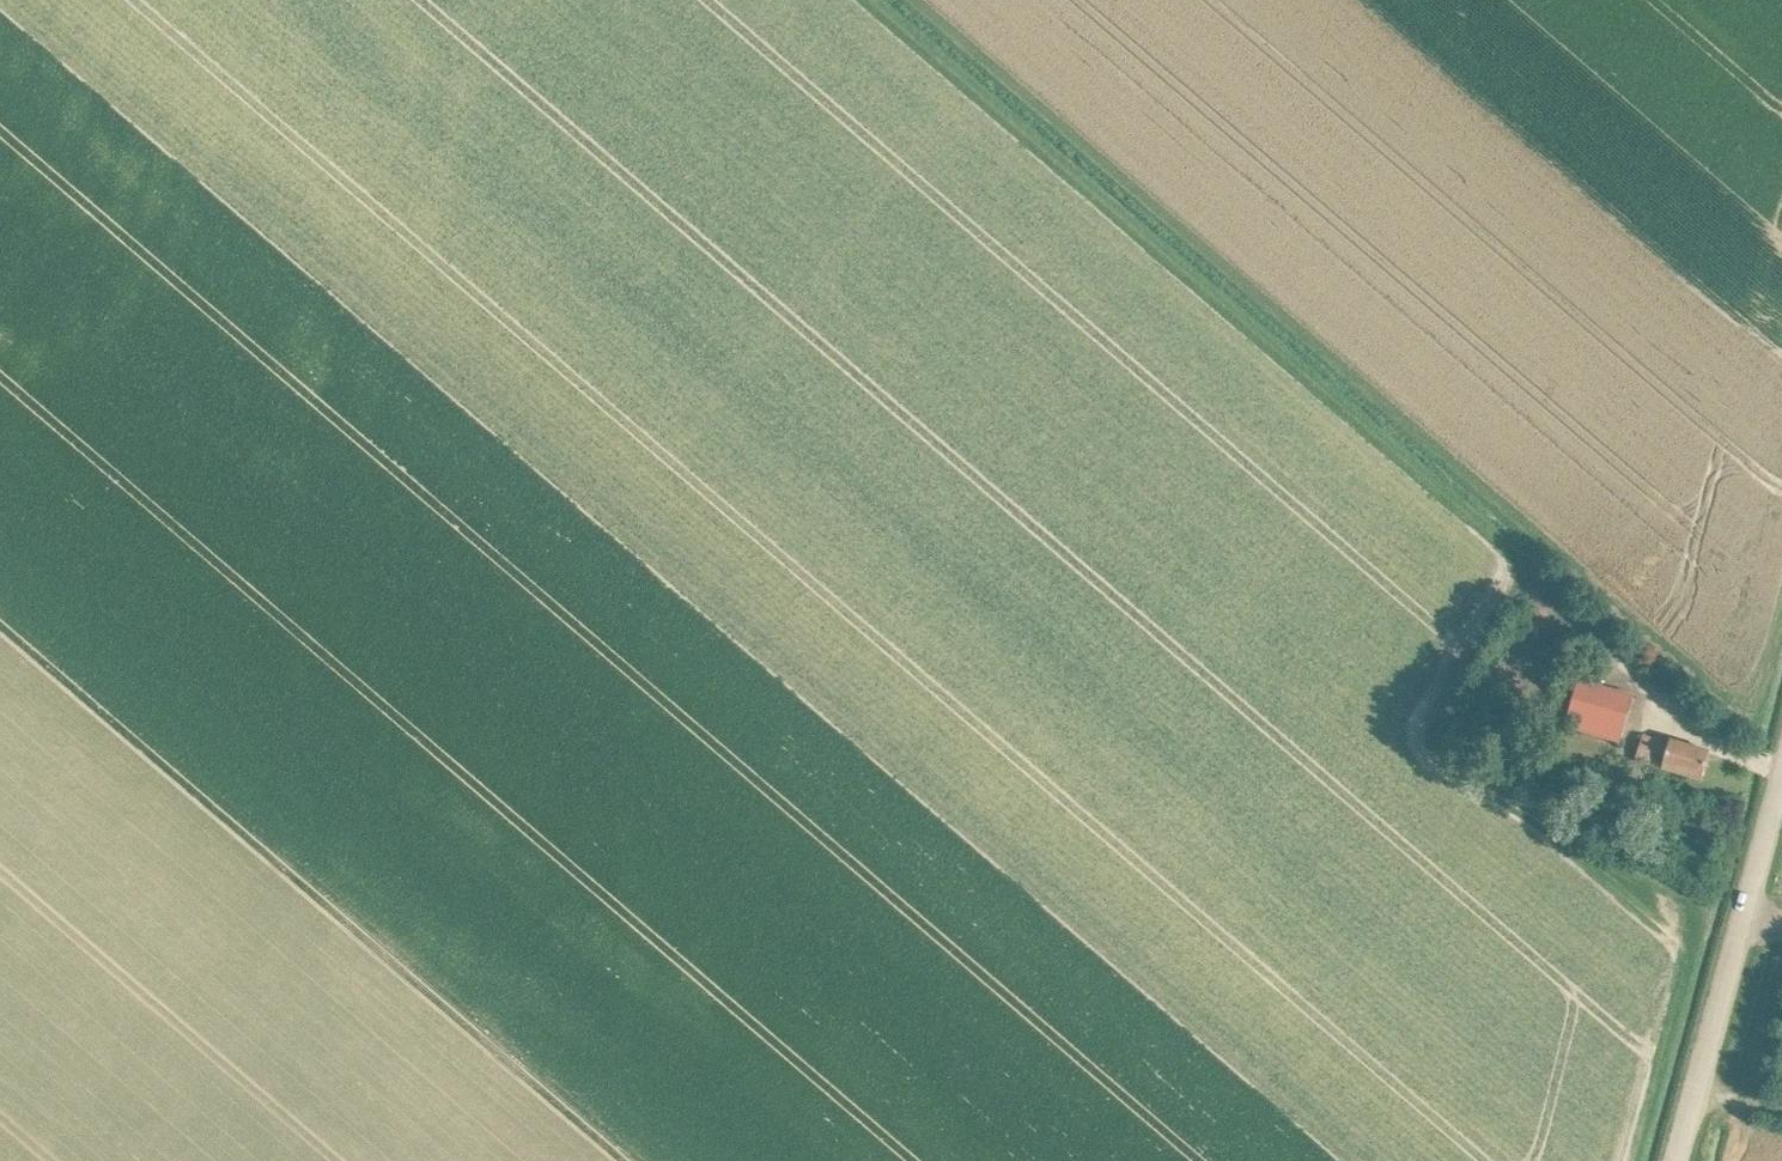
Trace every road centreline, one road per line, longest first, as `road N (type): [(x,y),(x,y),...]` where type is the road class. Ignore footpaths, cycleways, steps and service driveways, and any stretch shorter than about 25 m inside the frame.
road 1 (unclassified): [(1677,1160),(1781,779)]

